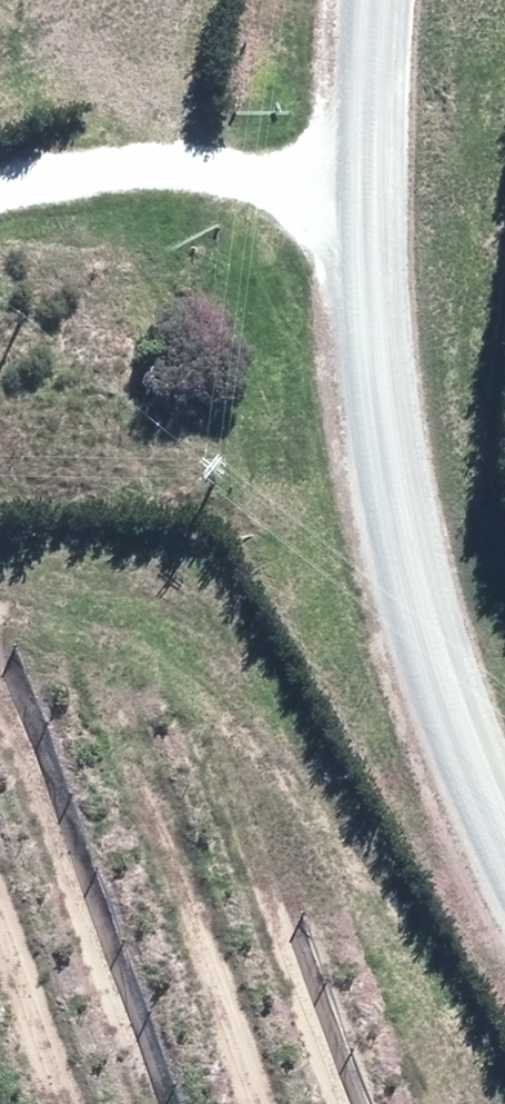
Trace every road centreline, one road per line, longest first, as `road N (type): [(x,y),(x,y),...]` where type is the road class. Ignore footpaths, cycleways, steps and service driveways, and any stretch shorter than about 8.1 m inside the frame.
road 1 (unclassified): [(372,0),(390,566),(504,813)]
road 2 (track): [(390,566),(192,555),(0,519)]

